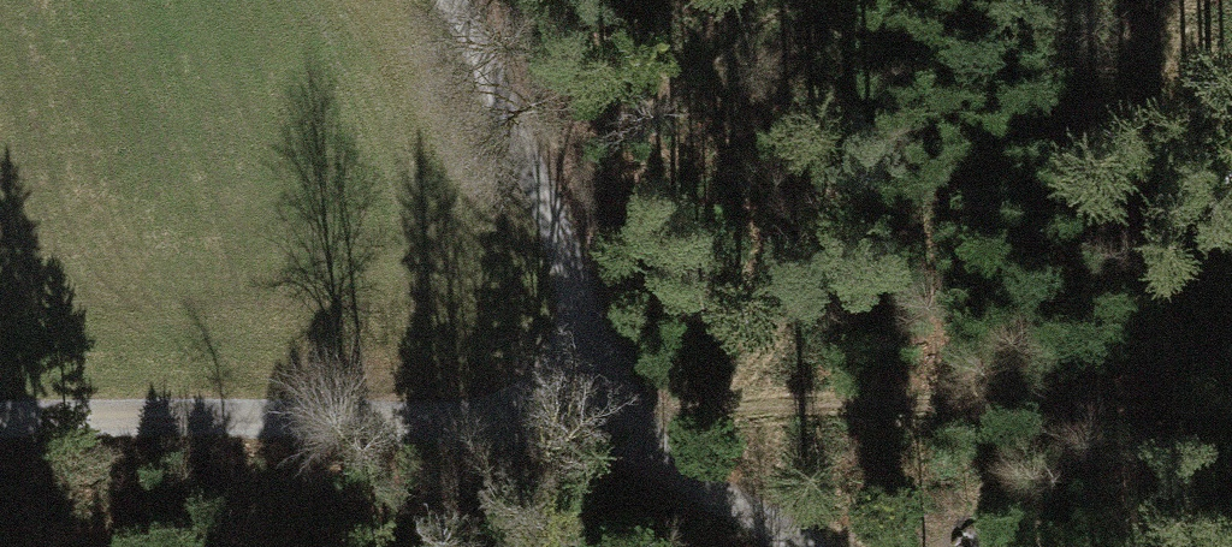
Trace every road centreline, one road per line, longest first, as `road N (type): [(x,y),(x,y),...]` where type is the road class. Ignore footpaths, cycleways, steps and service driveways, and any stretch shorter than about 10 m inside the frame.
road 1 (track): [(0,431),(445,425),(655,431)]
road 2 (track): [(655,431),(976,443),(1231,373)]
road 3 (track): [(460,0),(617,367),(655,431)]
road 4 (track): [(655,431),(810,546)]

